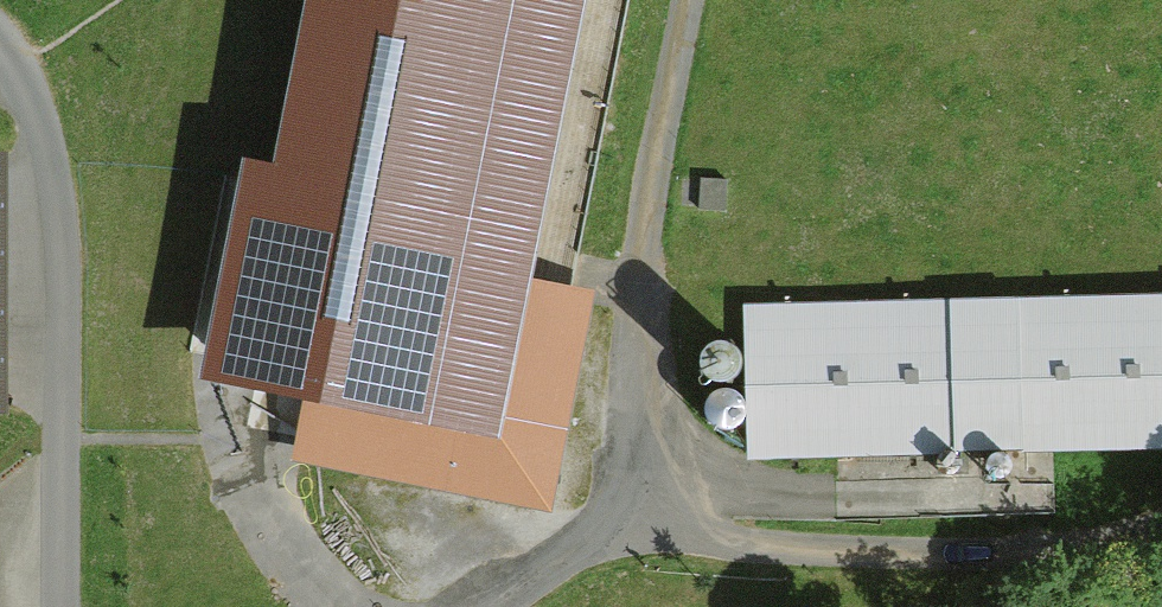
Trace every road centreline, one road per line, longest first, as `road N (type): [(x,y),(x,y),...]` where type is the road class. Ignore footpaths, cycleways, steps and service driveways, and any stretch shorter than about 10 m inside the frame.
road 1 (unclassified): [(0,42),(31,92),(58,200),(60,606)]
road 2 (residential): [(624,484),(703,534),(749,547),(1077,556),(1161,534)]
road 3 (unclassified): [(624,484),(645,385),(641,221),(681,0)]
road 4 (unclassified): [(498,606),(624,484)]

